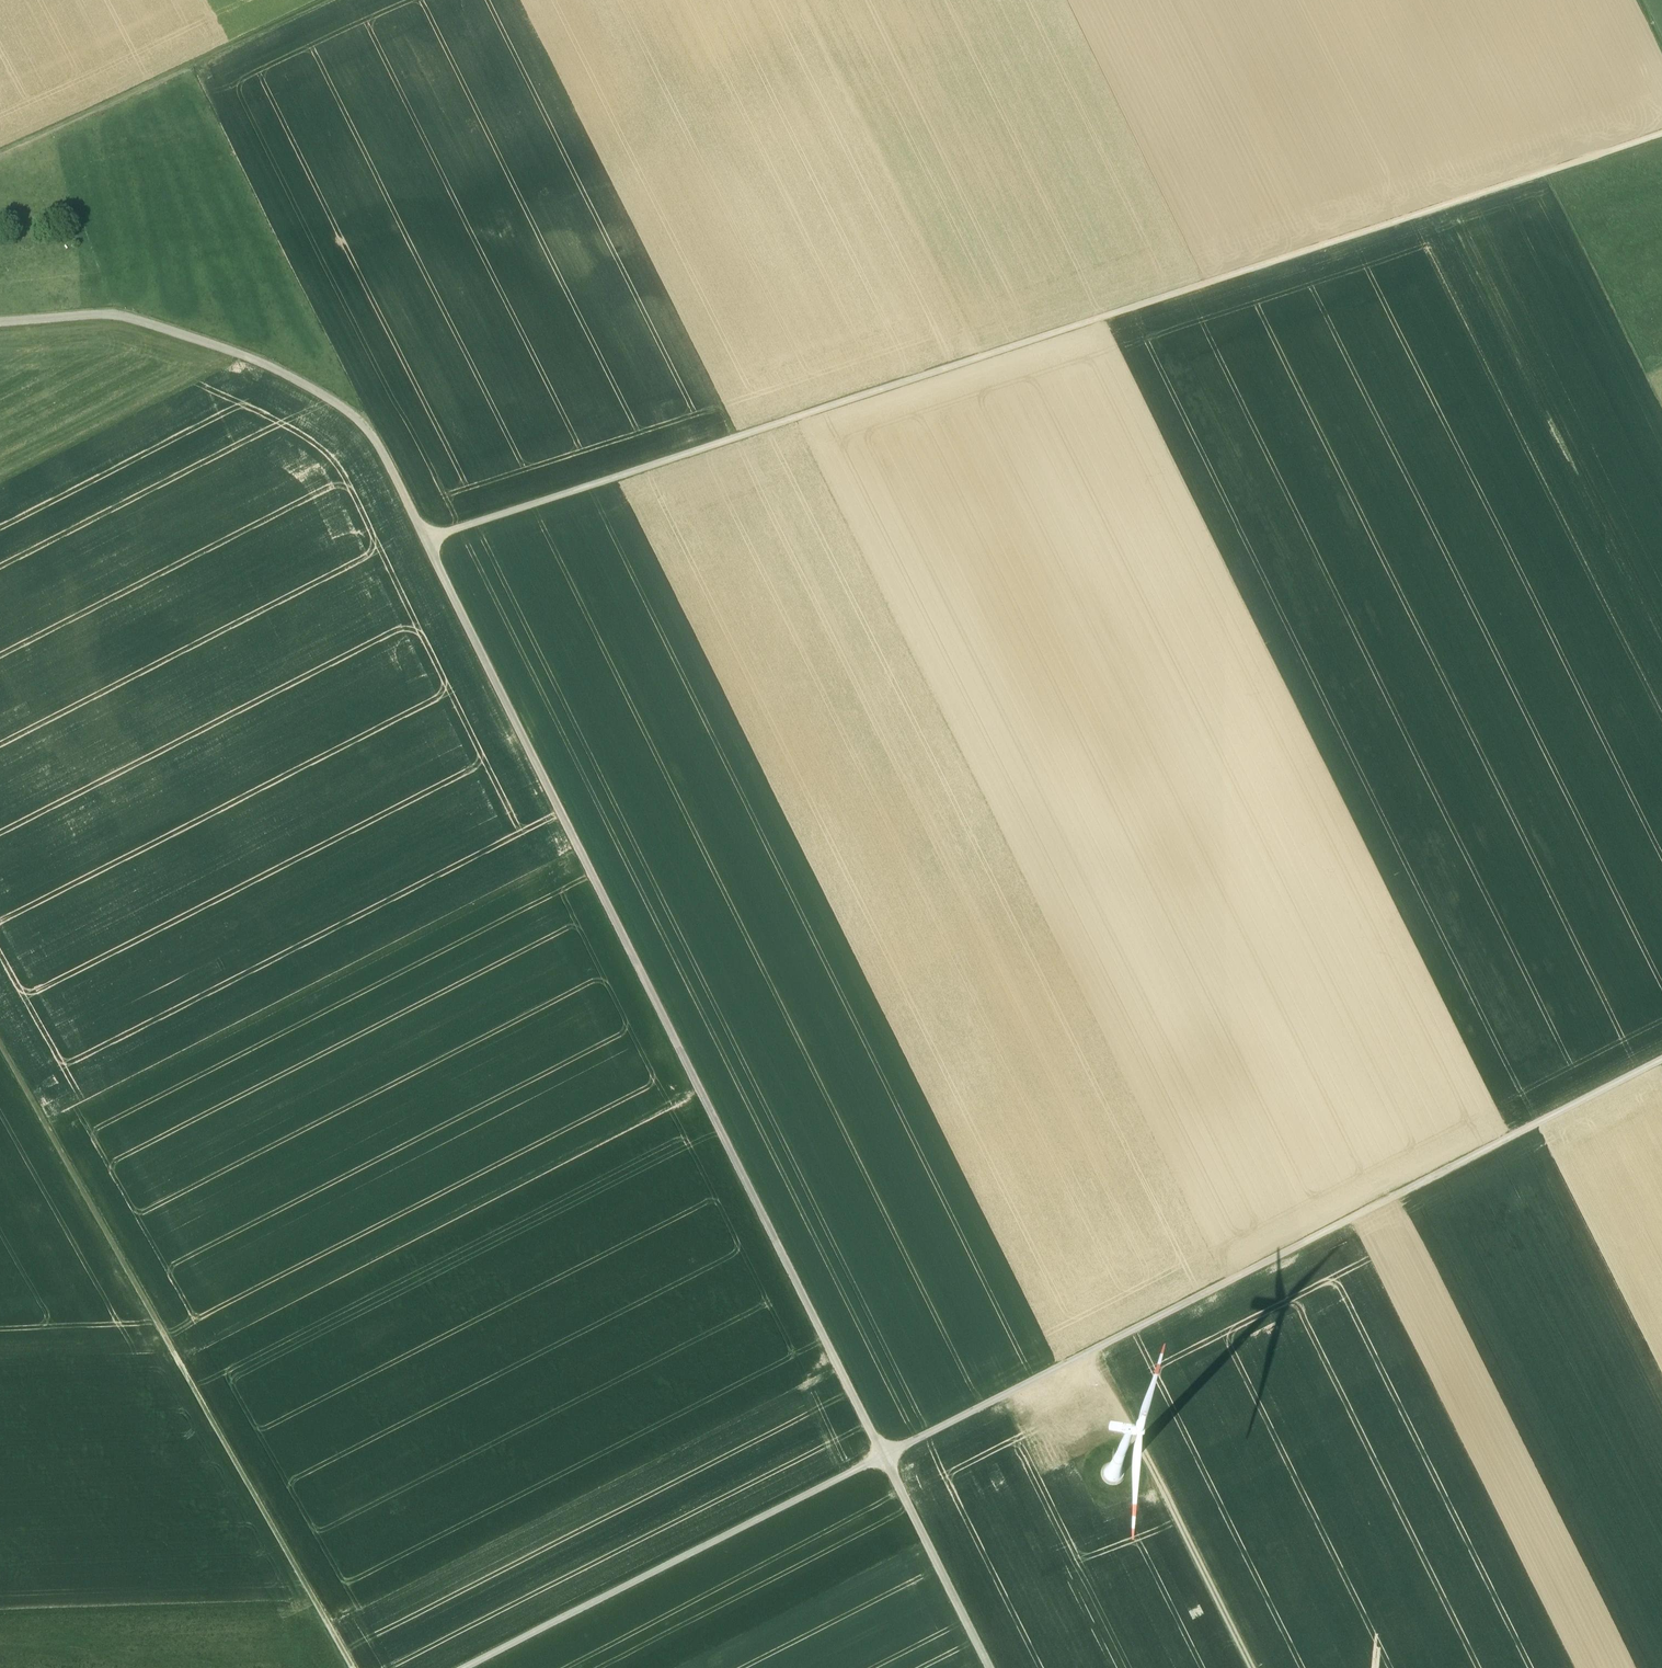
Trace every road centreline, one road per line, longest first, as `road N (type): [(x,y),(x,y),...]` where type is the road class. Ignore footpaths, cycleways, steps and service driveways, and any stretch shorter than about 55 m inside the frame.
road 1 (track): [(0,326),(126,322),(283,377),(371,434),(995,1667)]
road 2 (track): [(1661,1072),(496,1667)]
road 3 (track): [(431,547),(1661,144)]
road 4 (track): [(357,1667),(0,1039)]
road 5 (track): [(0,154),(330,0)]

